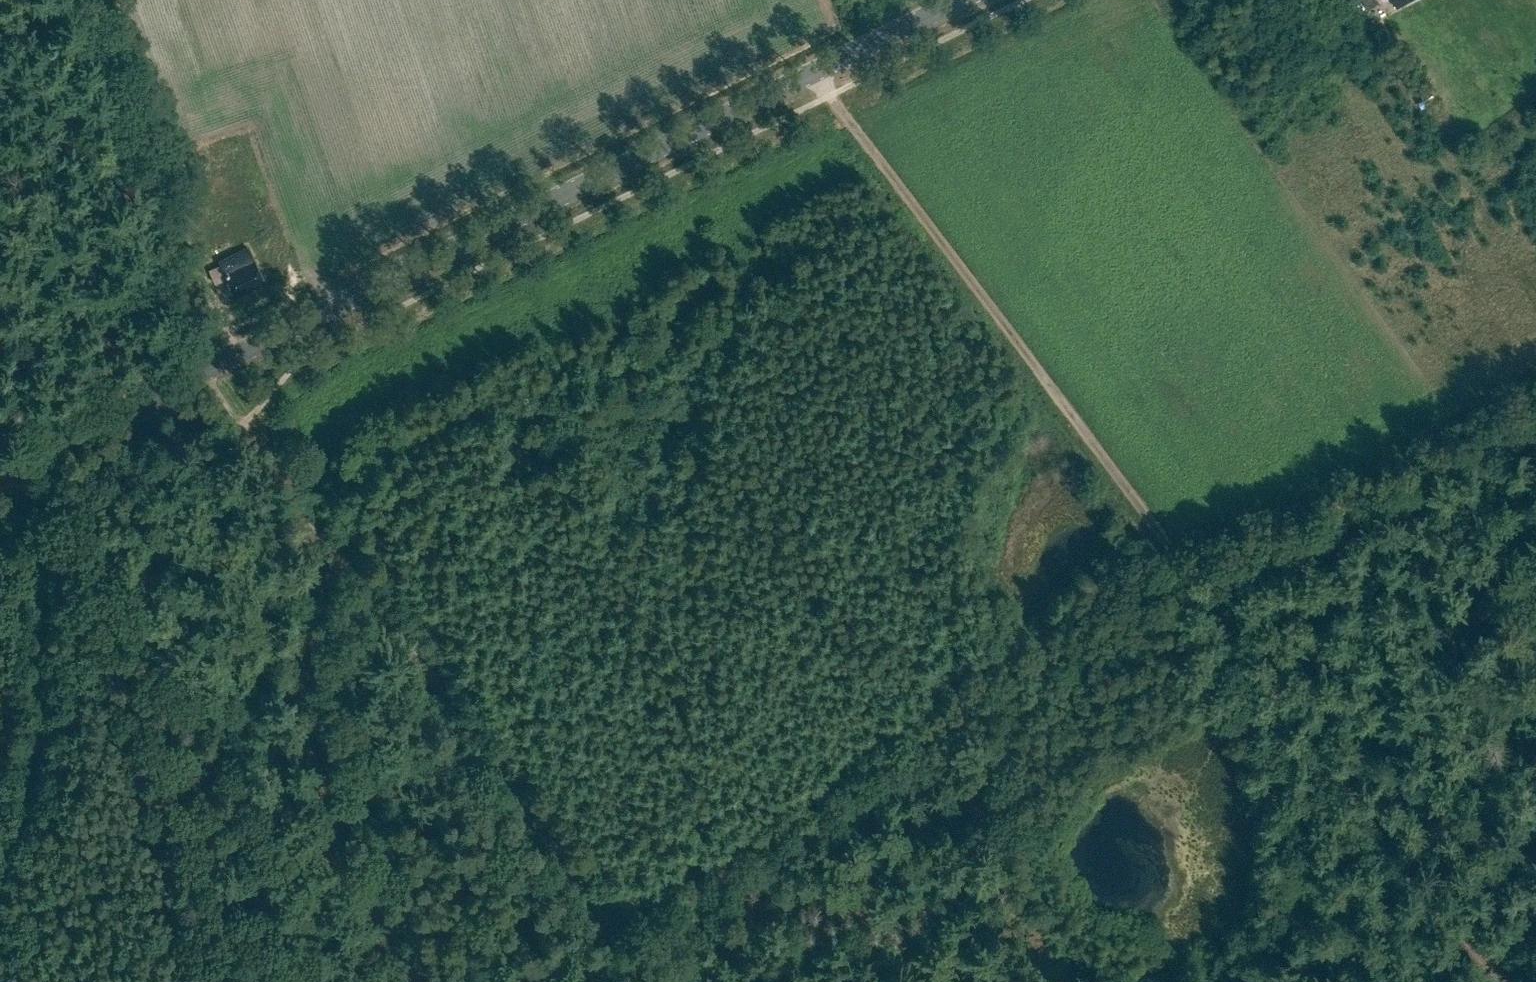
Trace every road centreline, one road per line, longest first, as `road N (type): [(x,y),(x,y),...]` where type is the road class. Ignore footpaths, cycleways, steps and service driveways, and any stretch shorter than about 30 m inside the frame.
road 1 (tertiary): [(0,470),(962,0)]

